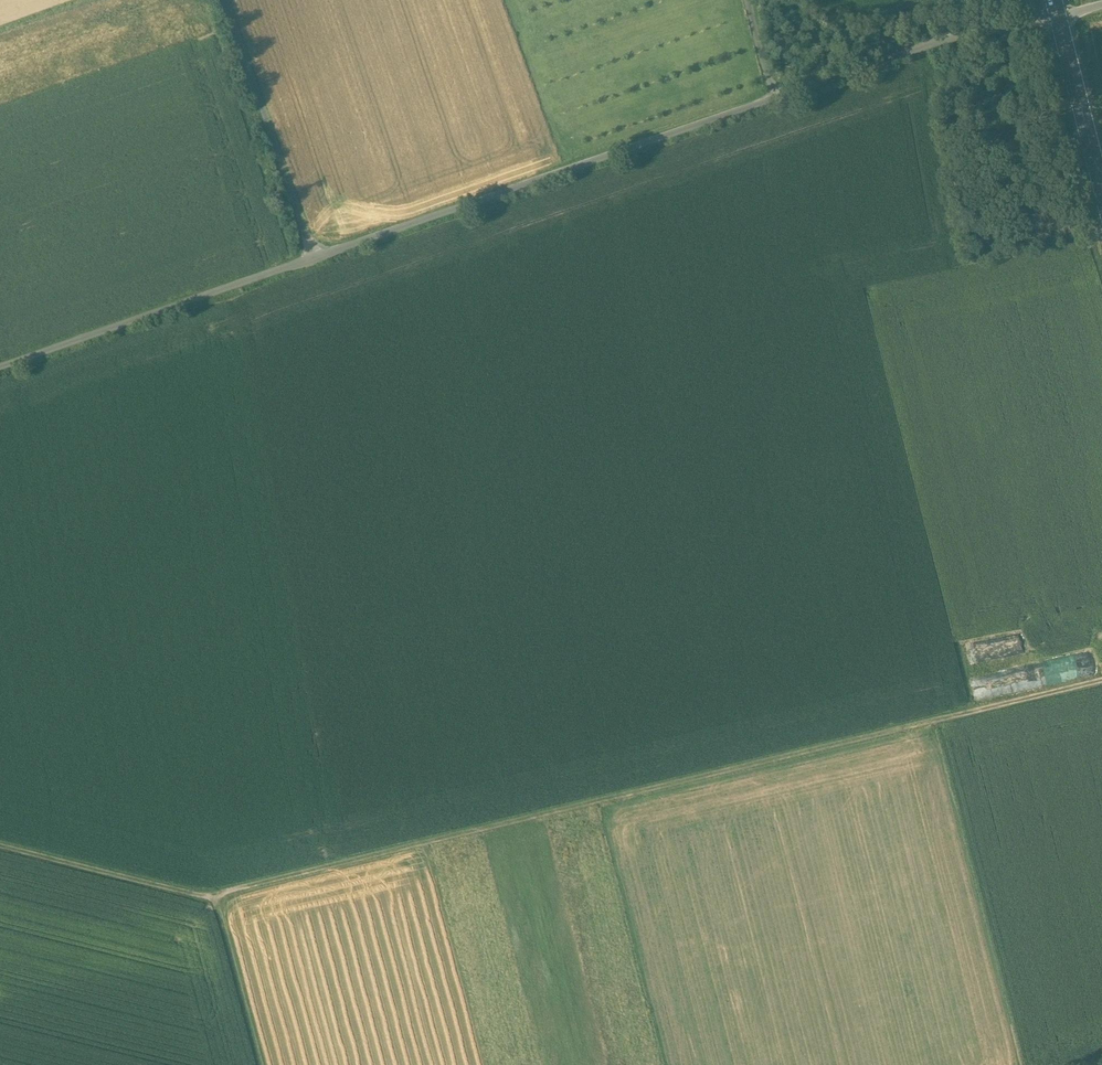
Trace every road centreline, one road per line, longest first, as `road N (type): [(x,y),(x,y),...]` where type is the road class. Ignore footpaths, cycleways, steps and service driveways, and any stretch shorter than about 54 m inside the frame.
road 1 (unclassified): [(0,368),(919,48),(1059,20)]
road 2 (track): [(212,898),(1101,682)]
road 3 (track): [(0,847),(212,898)]
road 4 (primary): [(1101,190),(1059,20)]
road 5 (track): [(212,898),(257,1064)]

